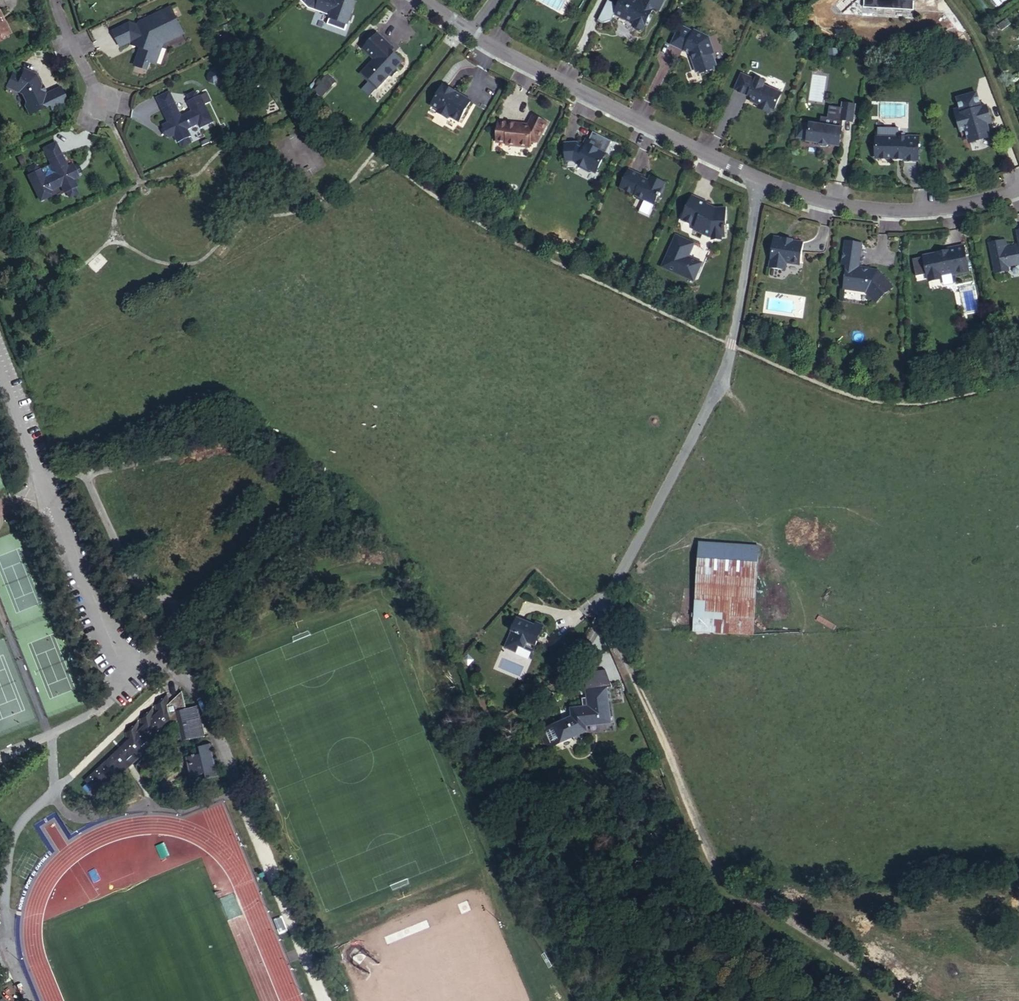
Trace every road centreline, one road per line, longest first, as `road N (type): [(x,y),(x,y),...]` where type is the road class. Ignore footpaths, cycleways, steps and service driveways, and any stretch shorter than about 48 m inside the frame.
road 1 (residential): [(758,181),(728,358),(615,589),(598,607),(608,628)]
road 2 (track): [(631,673),(722,878),(913,1000)]
road 3 (unclassified): [(0,371),(111,659),(165,665)]
road 4 (residential): [(470,35),(758,181)]
road 5 (residential): [(758,181),(858,207),(911,211),(1018,185)]
road 6 (residential): [(57,0),(63,35),(106,115)]

